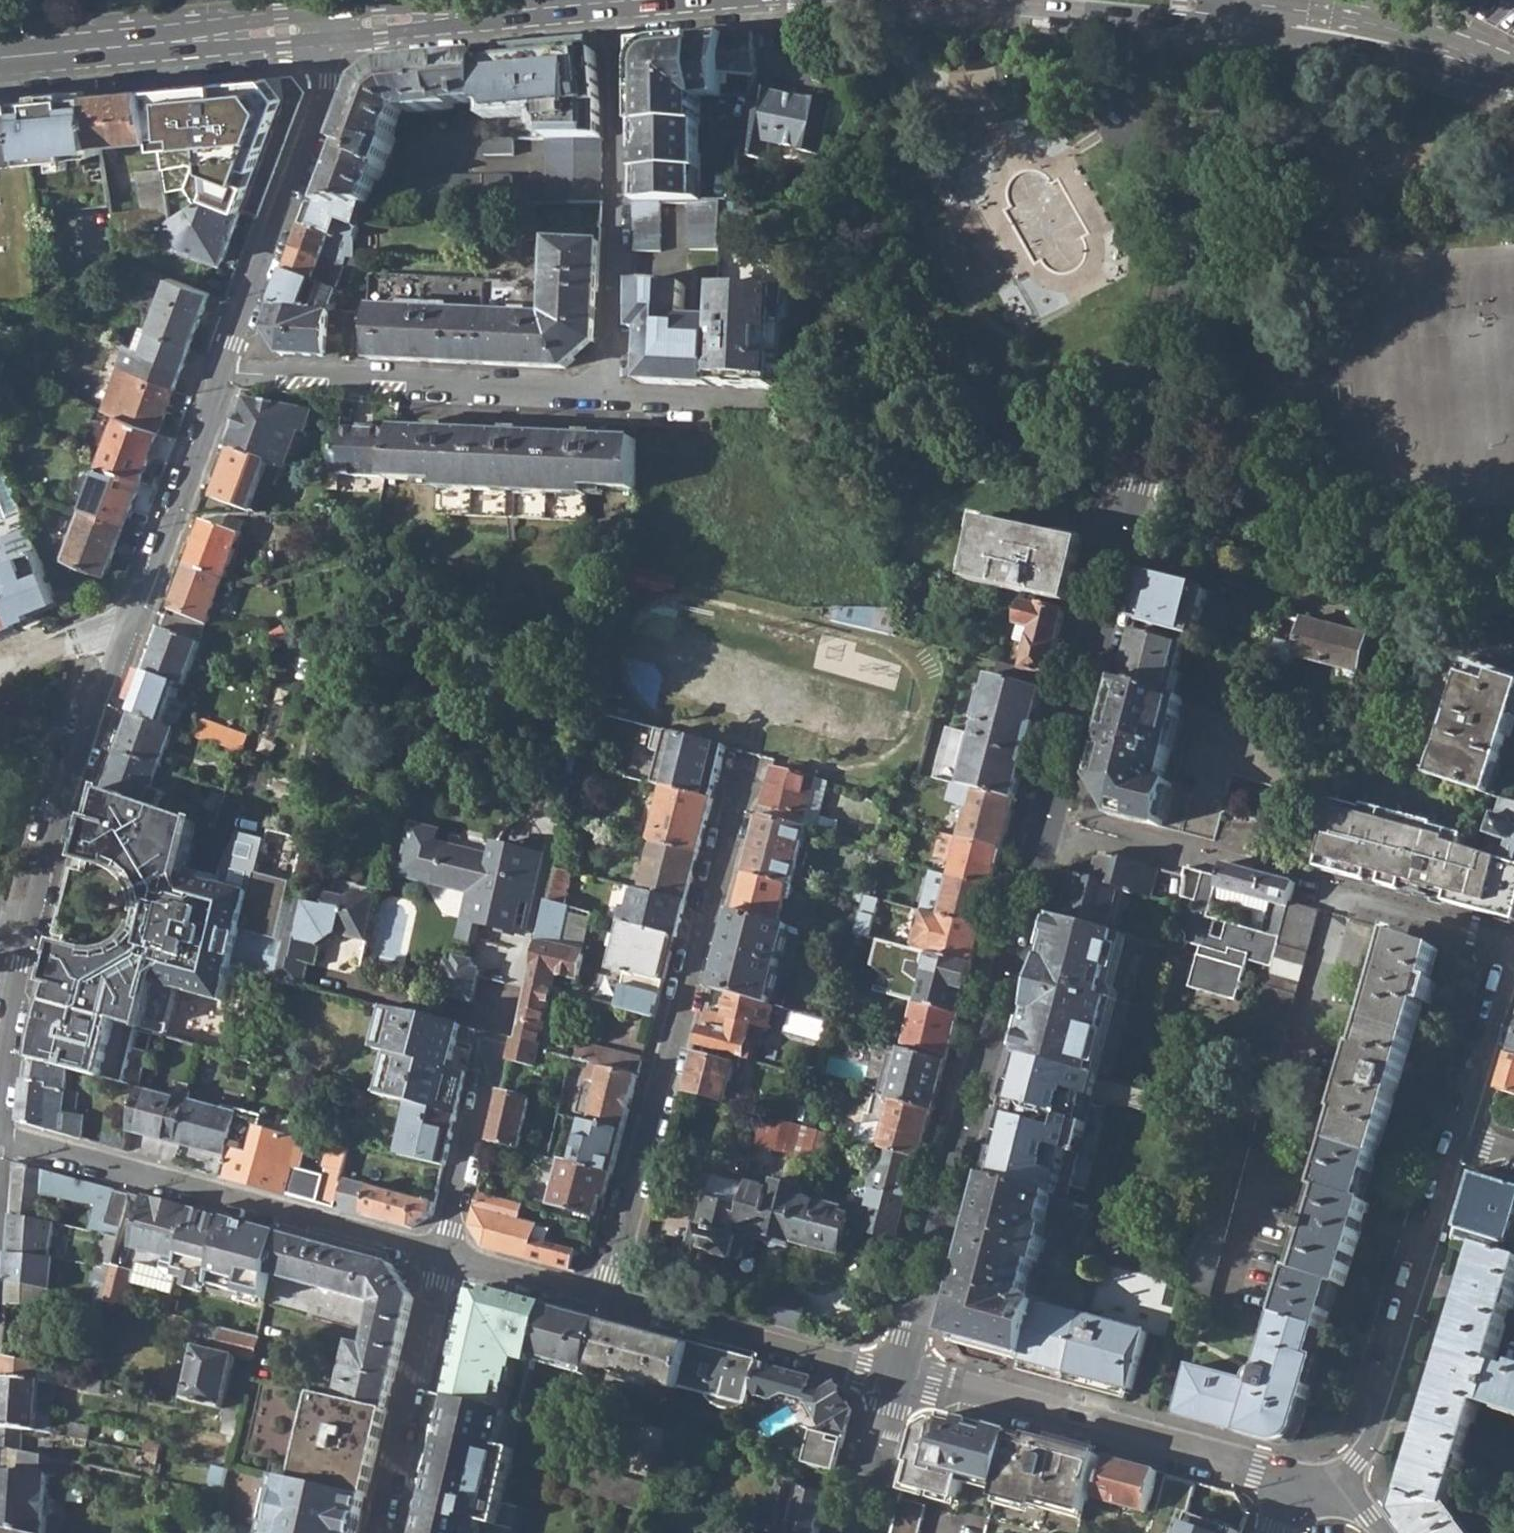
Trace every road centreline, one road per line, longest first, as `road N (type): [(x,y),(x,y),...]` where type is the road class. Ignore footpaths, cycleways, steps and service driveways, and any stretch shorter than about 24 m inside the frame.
road 1 (residential): [(1261,5),(1063,776)]
road 2 (residential): [(1063,776),(900,1377)]
road 3 (residential): [(612,1300),(746,769)]
road 4 (residential): [(136,616),(54,845),(0,1105)]
road 5 (residential): [(0,1147),(446,1257)]
road 6 (residential): [(900,1377),(1326,1495)]
road 7 (residential): [(613,1),(620,64),(611,392)]
road 8 (residential): [(224,374),(611,392)]
road 9 (residential): [(1326,1495),(1358,1462),(1382,1415),(1468,1141)]
road 10 (residential): [(340,24),(345,52),(224,374)]
road 11 (secondary): [(340,24),(0,60)]
road 12 (residential): [(612,1300),(900,1377)]
road 13 (residential): [(380,1532),(446,1257)]
road 14 (secondary): [(613,1),(340,24)]
road 15 (secondary): [(1513,68),(1364,20),(1261,5)]
road 16 (residential): [(224,374),(136,616)]
road 17 (residential): [(493,1055),(446,1257)]
road 18 (residential): [(1513,948),(1323,892)]
road 19 (residential): [(611,392),(796,402)]
road 20 (residential): [(1206,856),(1096,826),(1063,776)]
road 21 (residential): [(446,1257),(612,1300)]
road 22 (residential): [(900,1377),(858,1532)]
road 23 (residential): [(1468,1141),(1513,988)]
road 24 (residential): [(136,616),(0,672)]

